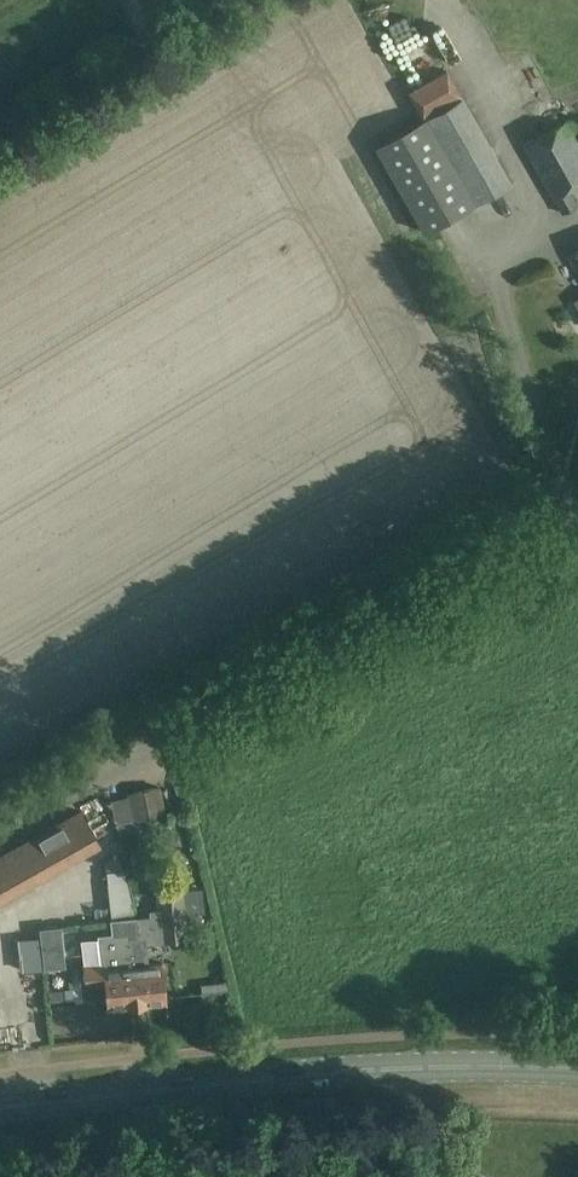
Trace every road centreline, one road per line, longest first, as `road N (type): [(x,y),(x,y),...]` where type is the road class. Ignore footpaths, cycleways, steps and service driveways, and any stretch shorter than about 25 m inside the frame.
road 1 (unclassified): [(577,506),(0,837)]
road 2 (secondary): [(577,1072),(494,1068),(0,1111)]
road 3 (unclassified): [(0,133),(221,0)]

